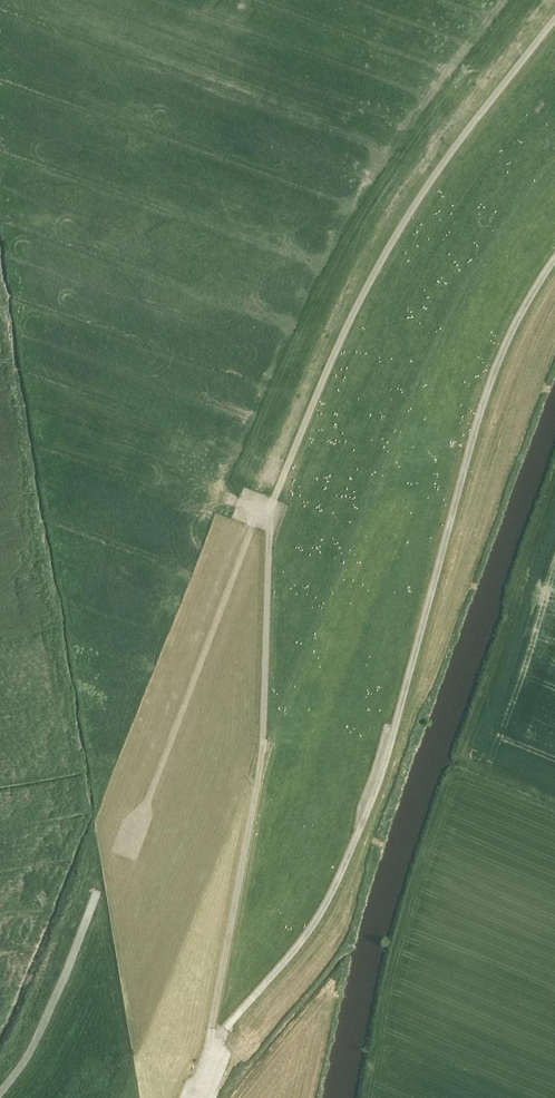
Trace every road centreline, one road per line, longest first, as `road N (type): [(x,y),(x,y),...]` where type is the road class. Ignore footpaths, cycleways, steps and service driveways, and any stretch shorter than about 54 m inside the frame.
road 1 (track): [(554,259),(511,333),(485,399),(388,750),(346,862),(308,934),(226,1028)]
road 2 (track): [(269,513),(382,260),(440,168),(554,17)]
road 3 (track): [(214,1049),(263,756),(269,513)]
road 4 (track): [(130,838),(254,530),(269,513)]
road 5 (track): [(0,1096),(33,1053),(95,898)]

